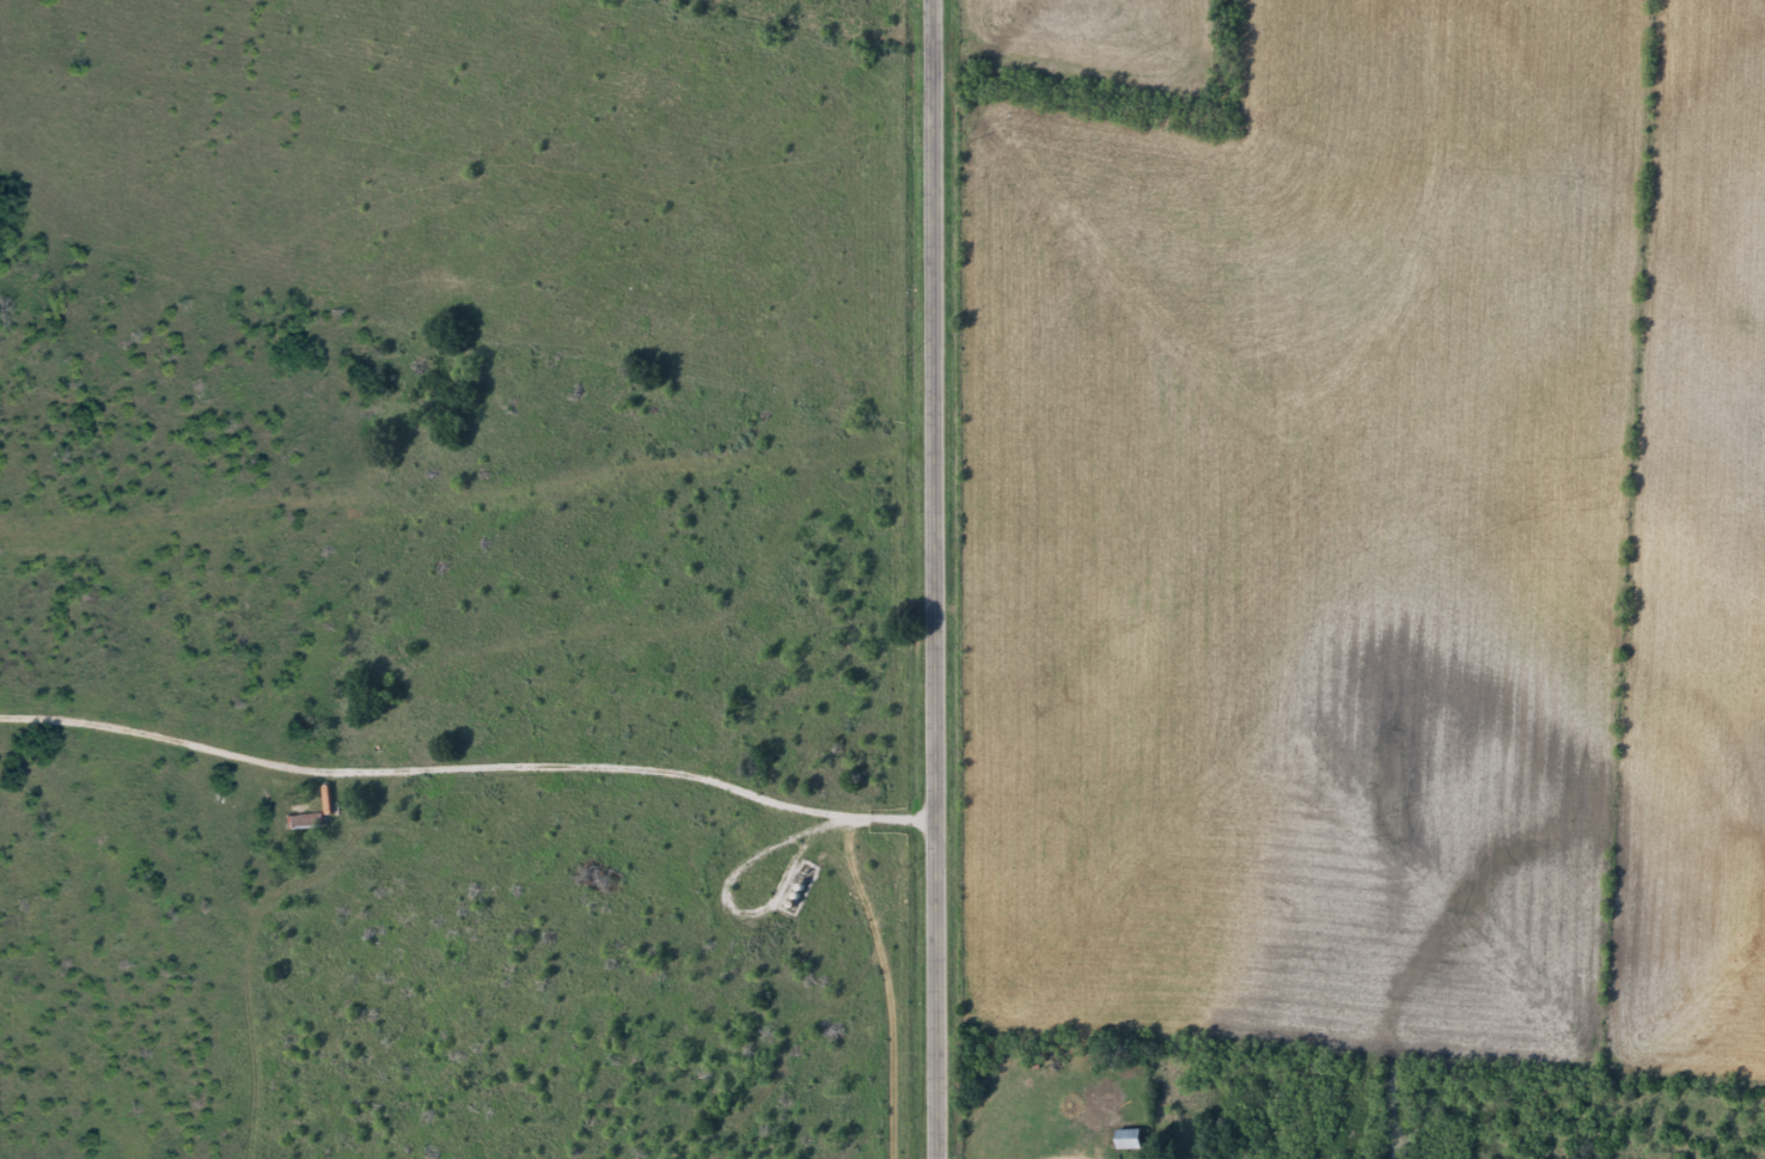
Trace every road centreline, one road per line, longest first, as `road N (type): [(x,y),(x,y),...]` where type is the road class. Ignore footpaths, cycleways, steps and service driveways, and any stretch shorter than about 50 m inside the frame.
road 1 (secondary): [(935,1158),(933,0)]
road 2 (residential): [(0,499),(102,550),(469,523),(935,443)]

